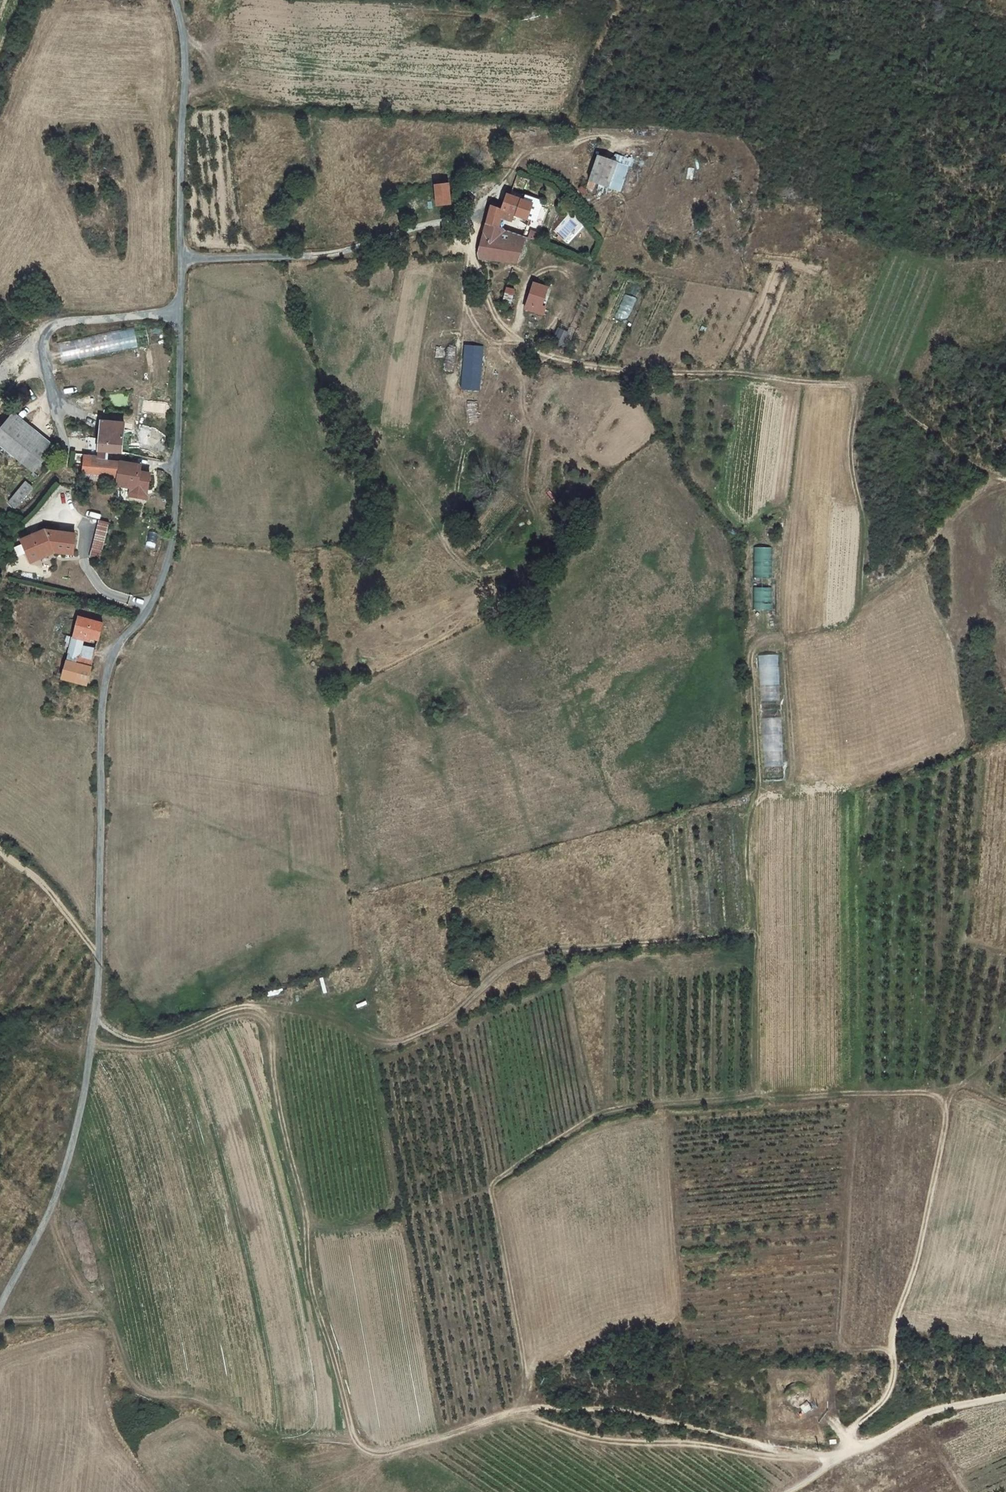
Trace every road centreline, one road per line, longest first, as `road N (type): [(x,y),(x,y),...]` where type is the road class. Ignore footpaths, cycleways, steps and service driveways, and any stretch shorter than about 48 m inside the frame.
road 1 (unclassified): [(176,0),(185,71),(171,557),(152,602),(110,661),(102,738),(100,960),(82,1107),(62,1182),(0,1307)]
road 2 (track): [(95,1014),(126,1037),(149,1040),(234,1008),(267,1012),(307,1228),(308,1277),(359,1445),(388,1453),(512,1412),(600,1409),(839,1457)]
road 3 (track): [(466,217),(499,329),(522,349),(610,371),(881,380),(904,413),(951,453),(1005,479)]
road 4 (track): [(1005,1048),(952,1099),(909,1296),(892,1333),(887,1397),(842,1441),(839,1457)]
road 5 (track): [(784,1491),(924,1412),(1005,1396)]
road 6 (track): [(0,849),(49,885),(100,960)]

